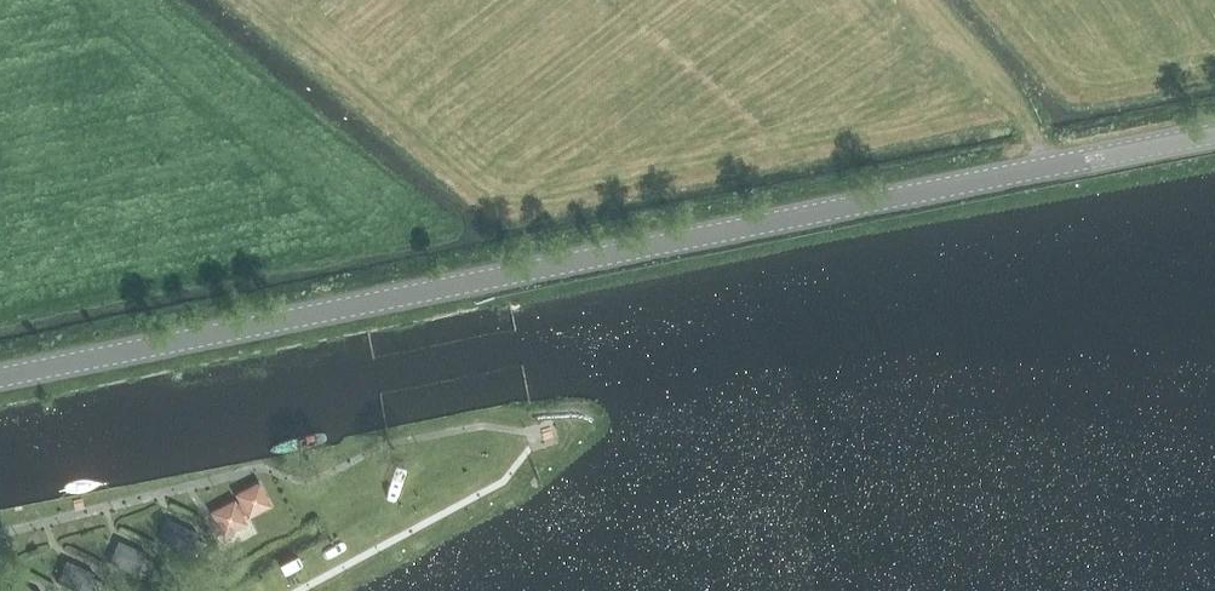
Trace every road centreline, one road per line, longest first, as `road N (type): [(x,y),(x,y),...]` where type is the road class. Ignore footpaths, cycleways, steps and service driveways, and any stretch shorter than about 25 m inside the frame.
road 1 (tertiary): [(0,377),(1214,137)]

